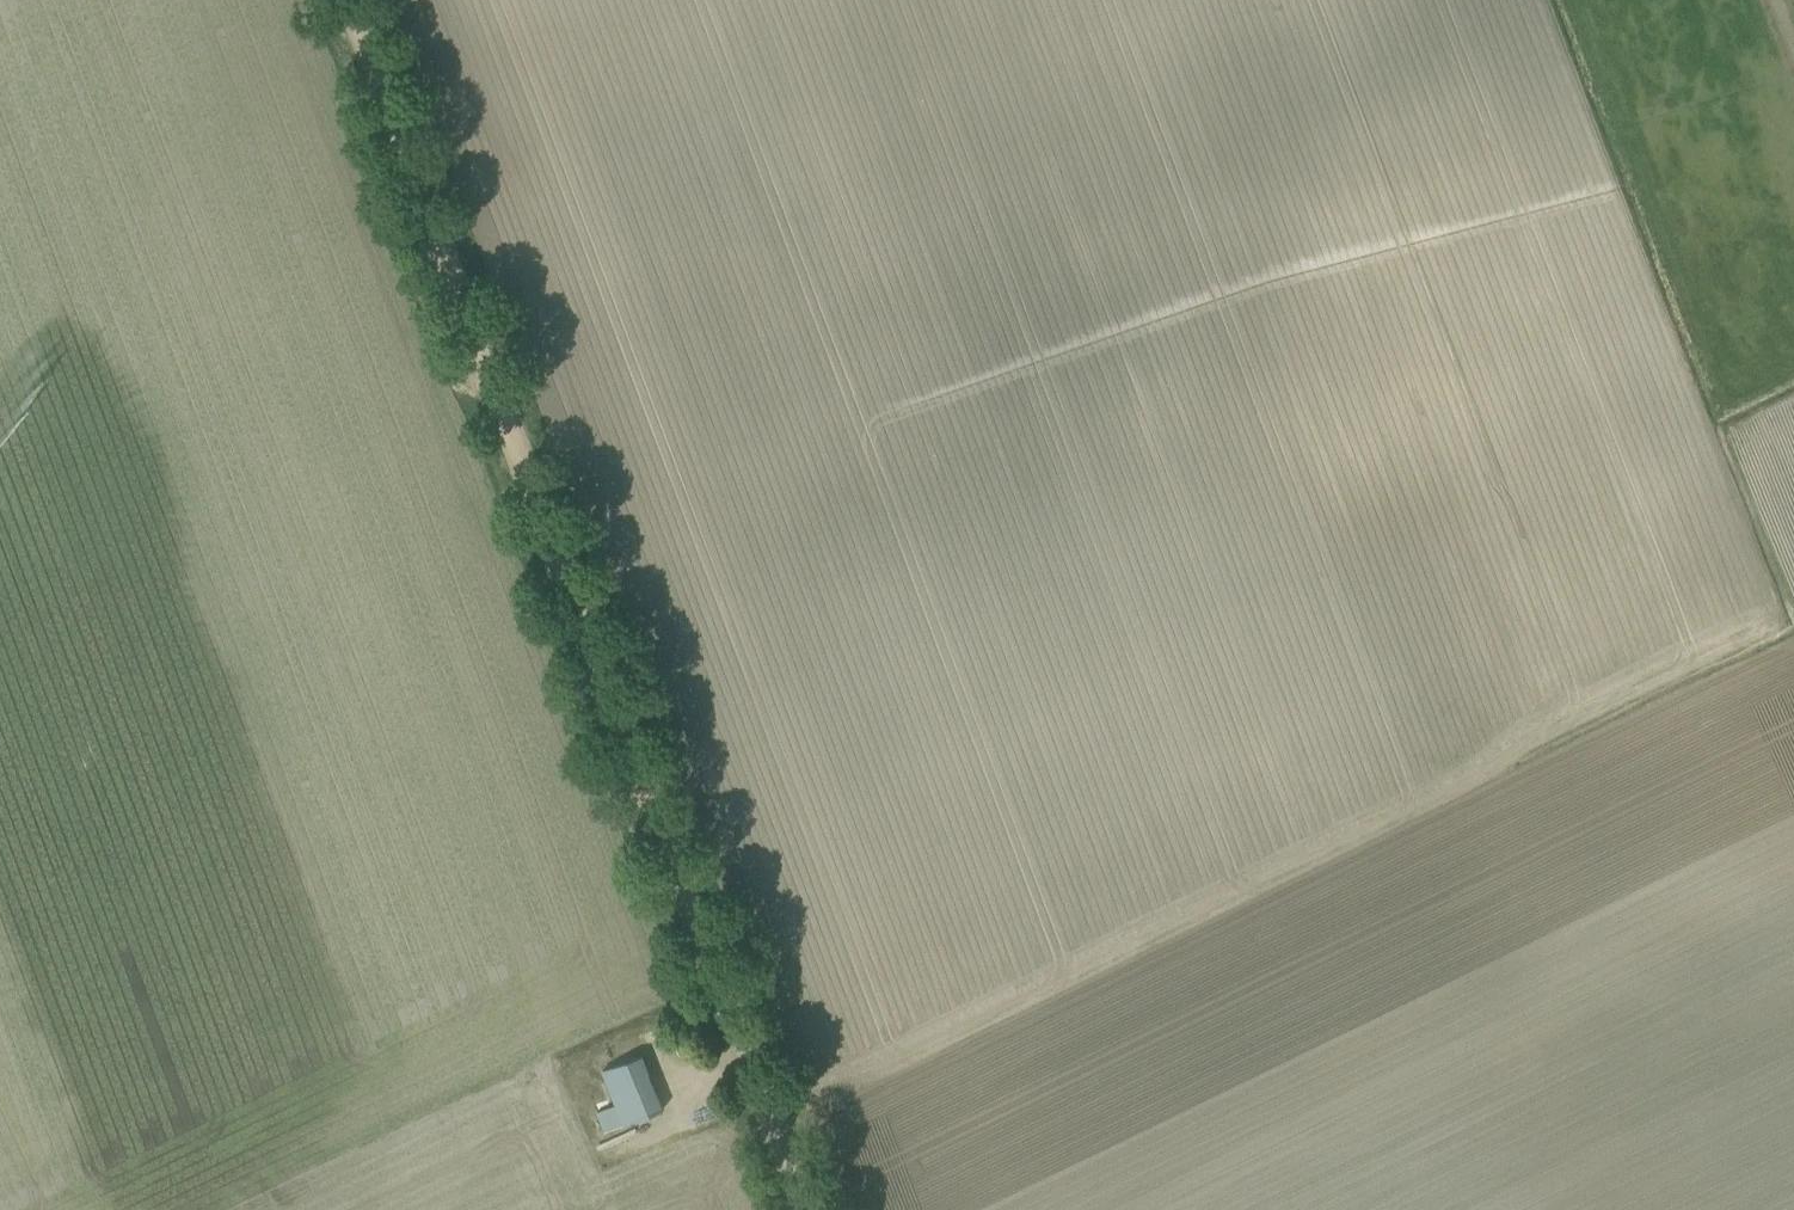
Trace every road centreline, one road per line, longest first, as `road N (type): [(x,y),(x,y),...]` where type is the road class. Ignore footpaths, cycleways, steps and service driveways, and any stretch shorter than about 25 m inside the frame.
road 1 (track): [(803,1209),(347,0)]

